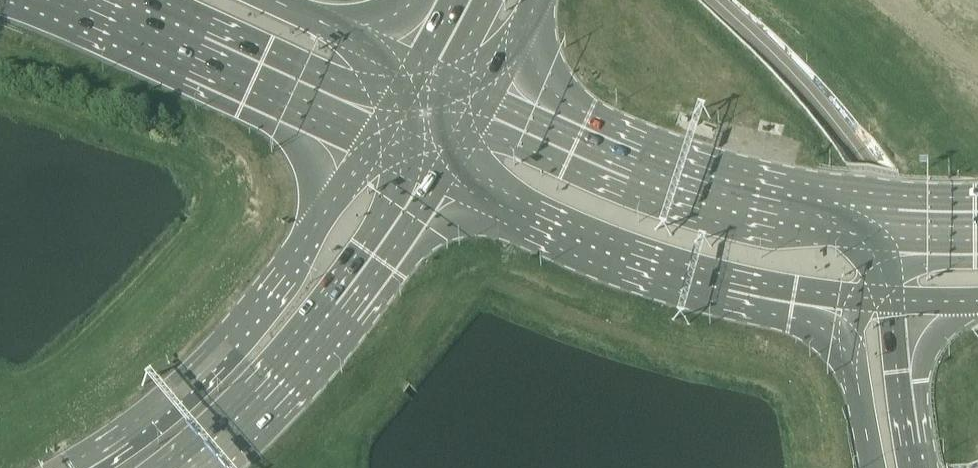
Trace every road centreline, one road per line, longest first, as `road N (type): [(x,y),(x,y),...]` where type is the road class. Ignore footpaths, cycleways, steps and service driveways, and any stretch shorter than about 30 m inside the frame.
road 1 (secondary): [(378,129),(234,342),(178,398),(76,467)]
road 2 (secondary): [(447,163),(565,221),(693,270),(851,301)]
road 3 (secondary): [(879,212),(704,186),(483,94)]
road 4 (secondary): [(186,467),(280,384),(335,320),(447,163)]
road 5 (motorway): [(98,0),(378,129)]
road 6 (secondary): [(851,301),(875,467)]
road 7 (secondary): [(920,467),(896,302)]
road 8 (motorway): [(417,67),(271,0)]

